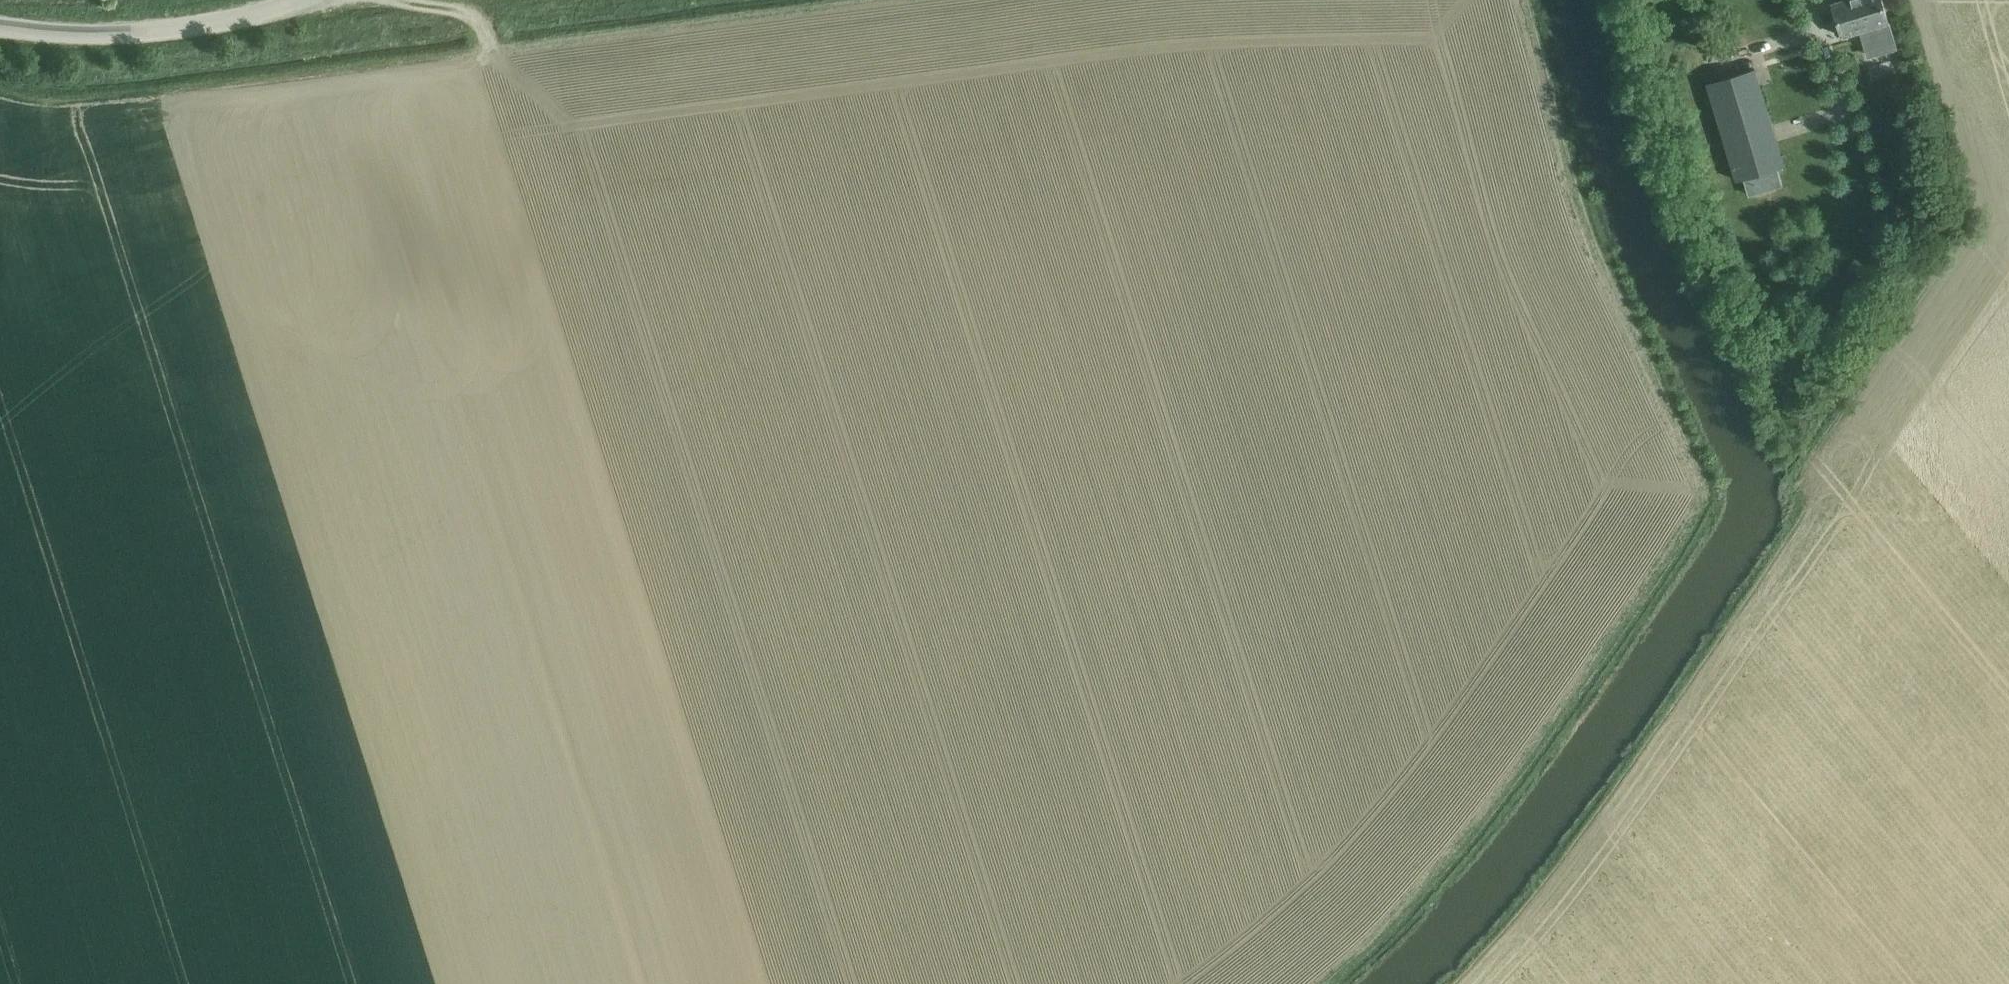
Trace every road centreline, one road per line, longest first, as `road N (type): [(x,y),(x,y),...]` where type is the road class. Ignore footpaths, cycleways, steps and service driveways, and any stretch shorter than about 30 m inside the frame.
road 1 (unclassified): [(0,26),(147,30),(302,0)]

